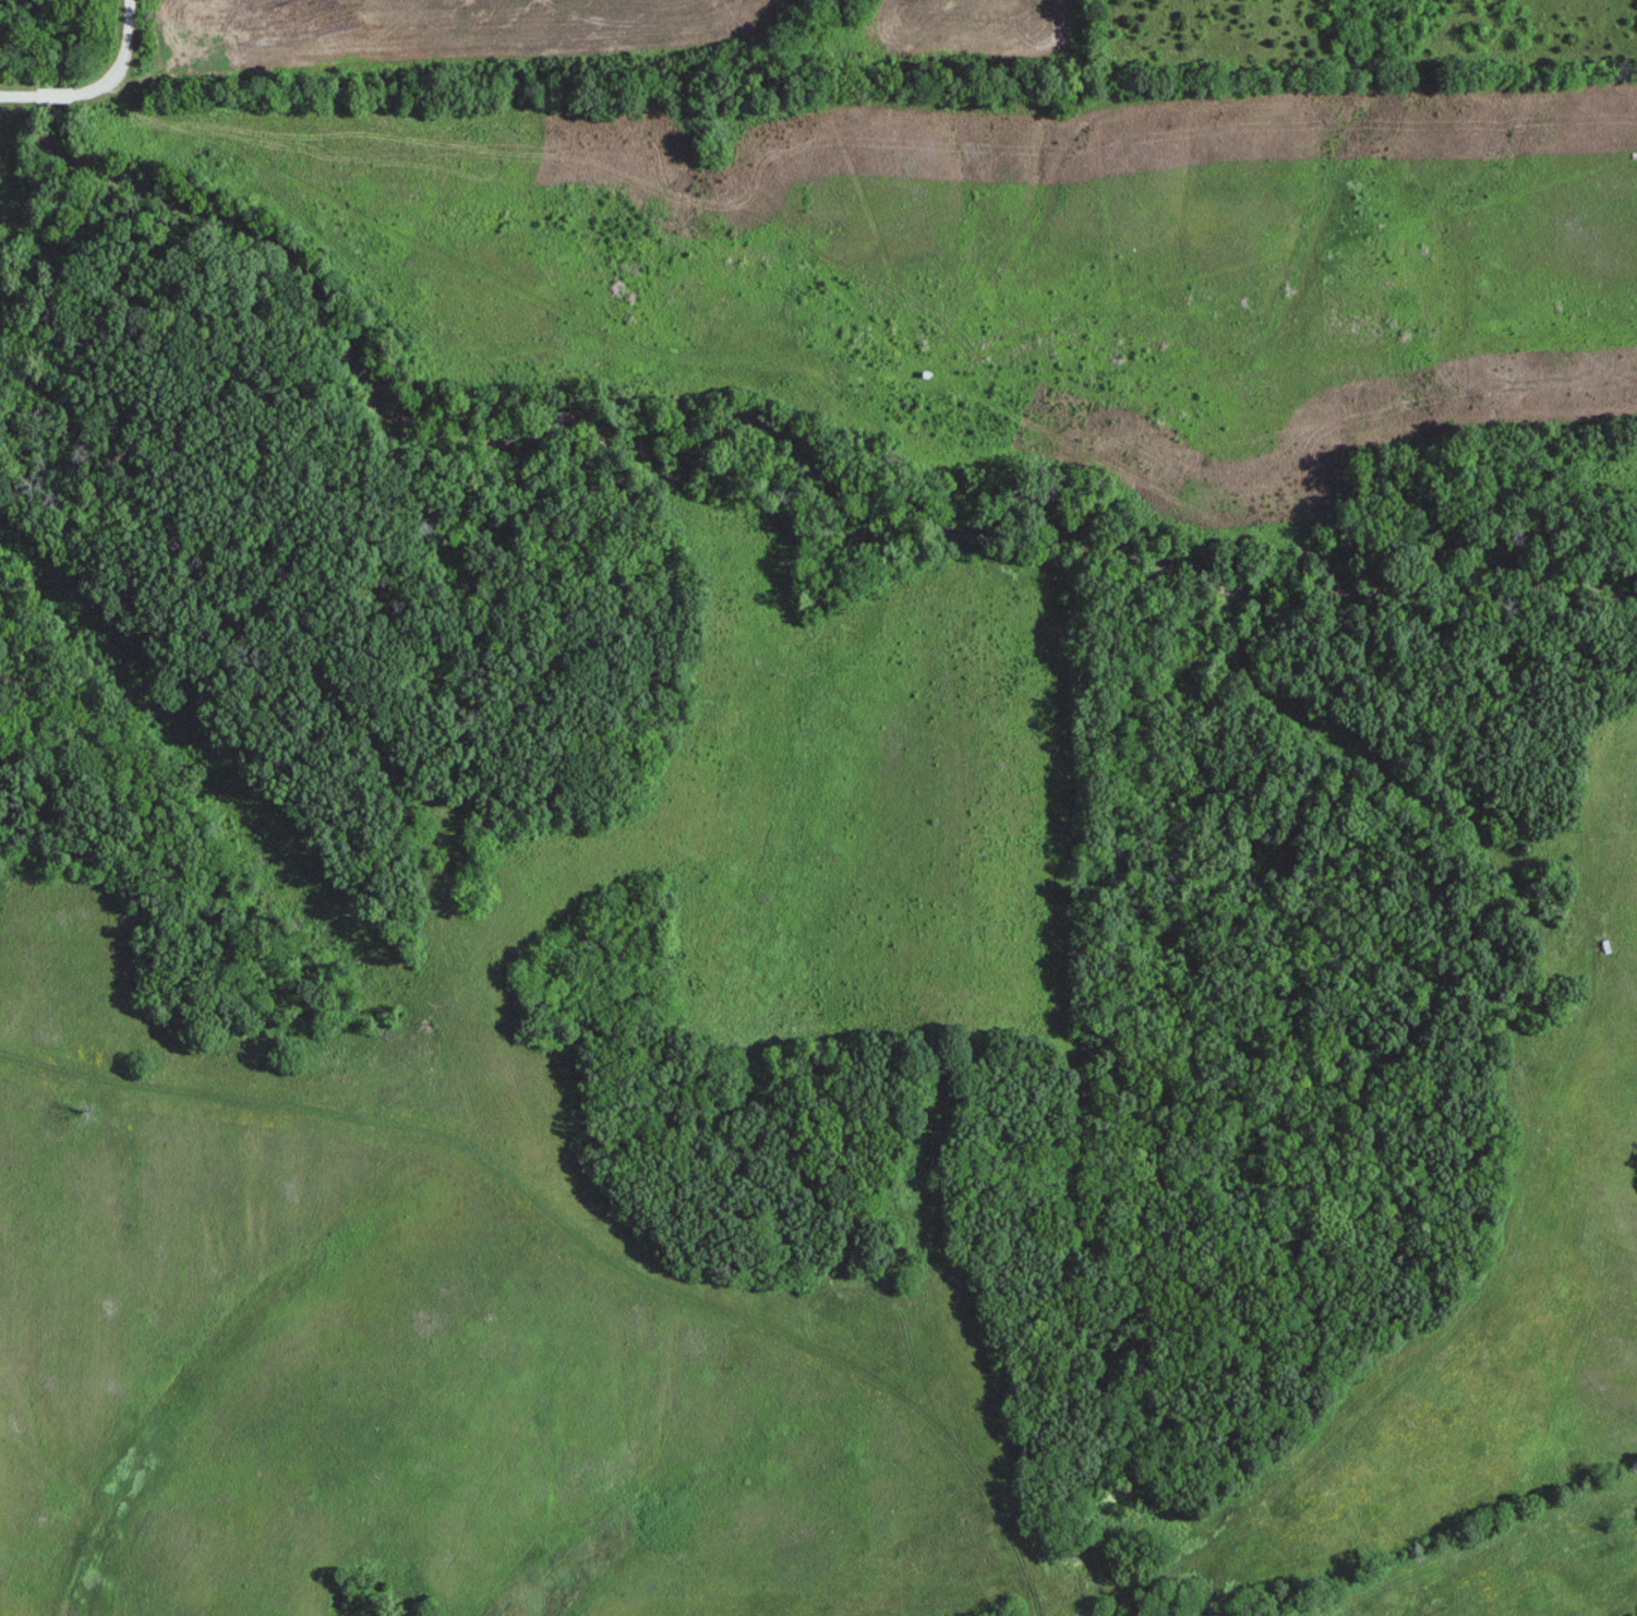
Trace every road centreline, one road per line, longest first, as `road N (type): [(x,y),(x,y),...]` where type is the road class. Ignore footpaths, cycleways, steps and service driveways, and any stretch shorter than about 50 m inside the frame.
road 1 (residential): [(131,0),(123,56),(108,81),(76,91),(0,88)]

